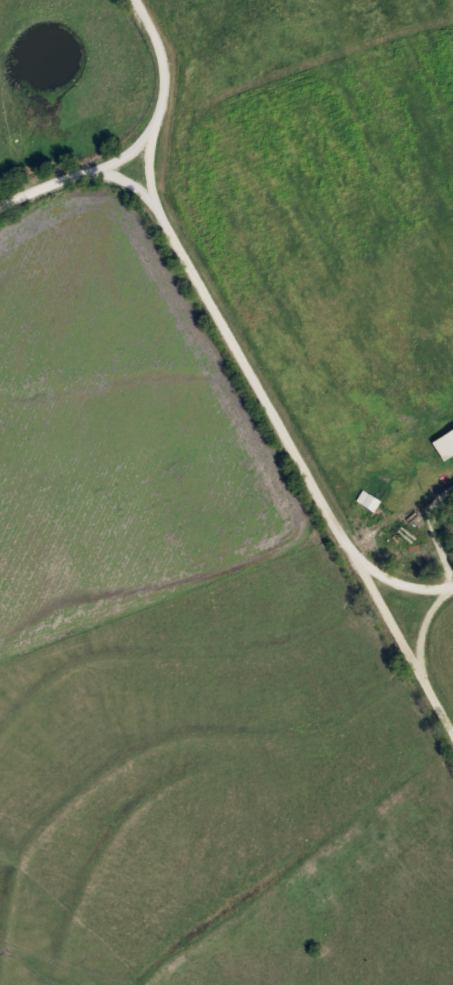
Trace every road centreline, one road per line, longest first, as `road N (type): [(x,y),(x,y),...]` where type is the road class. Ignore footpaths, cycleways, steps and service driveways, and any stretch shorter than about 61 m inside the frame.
road 1 (residential): [(356,555),(152,199)]
road 2 (residential): [(152,199),(148,132),(166,86),(158,37),(138,0)]
road 3 (residential): [(152,199),(116,173),(88,167),(0,205)]
road 4 (residential): [(452,729),(419,669),(417,644),(427,612),(452,584)]
road 5 (residential): [(419,669),(356,555)]

